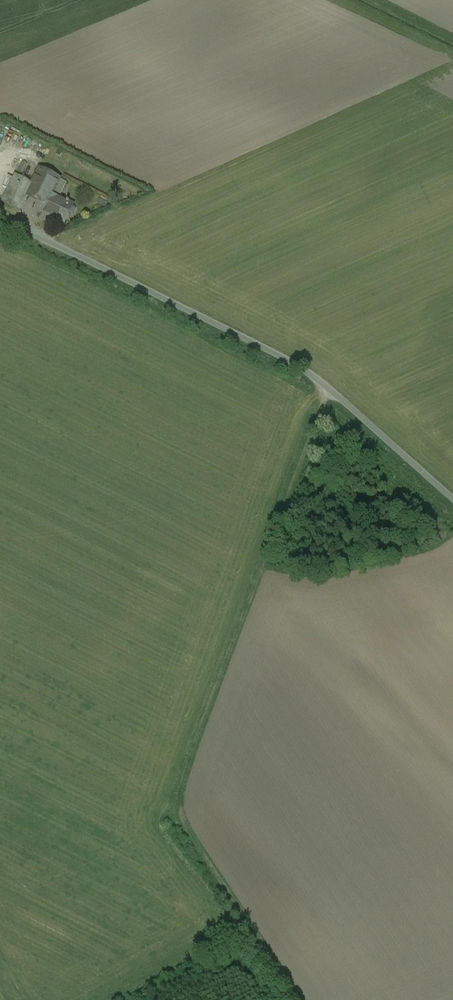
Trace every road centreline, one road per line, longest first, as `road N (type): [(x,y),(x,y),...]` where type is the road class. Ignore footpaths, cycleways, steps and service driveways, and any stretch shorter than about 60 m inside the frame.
road 1 (unclassified): [(452,499),(305,369),(0,219)]

